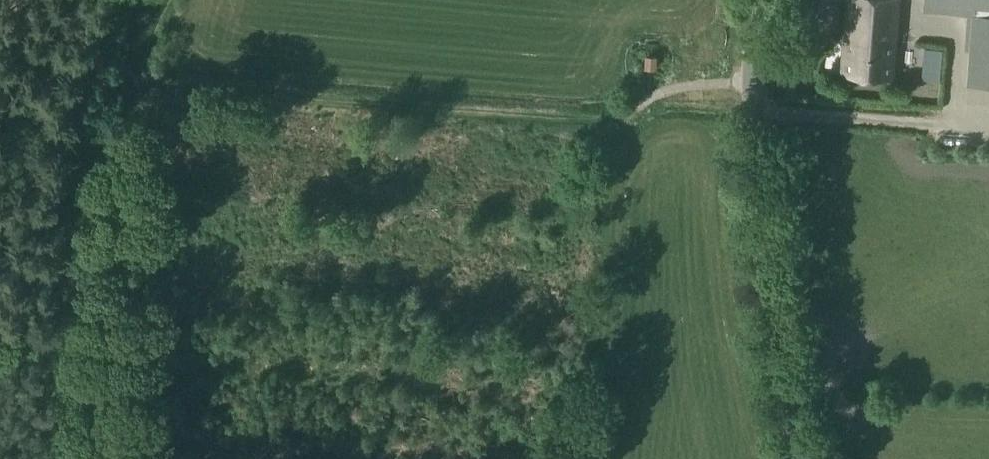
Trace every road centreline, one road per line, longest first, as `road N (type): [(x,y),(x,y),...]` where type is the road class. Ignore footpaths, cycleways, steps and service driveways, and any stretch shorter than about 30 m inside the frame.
road 1 (track): [(132,82),(618,119),(666,92),(747,89)]
road 2 (unclassified): [(804,458),(776,363),(753,168),(747,89),(757,0)]
road 3 (track): [(132,82),(105,458)]

